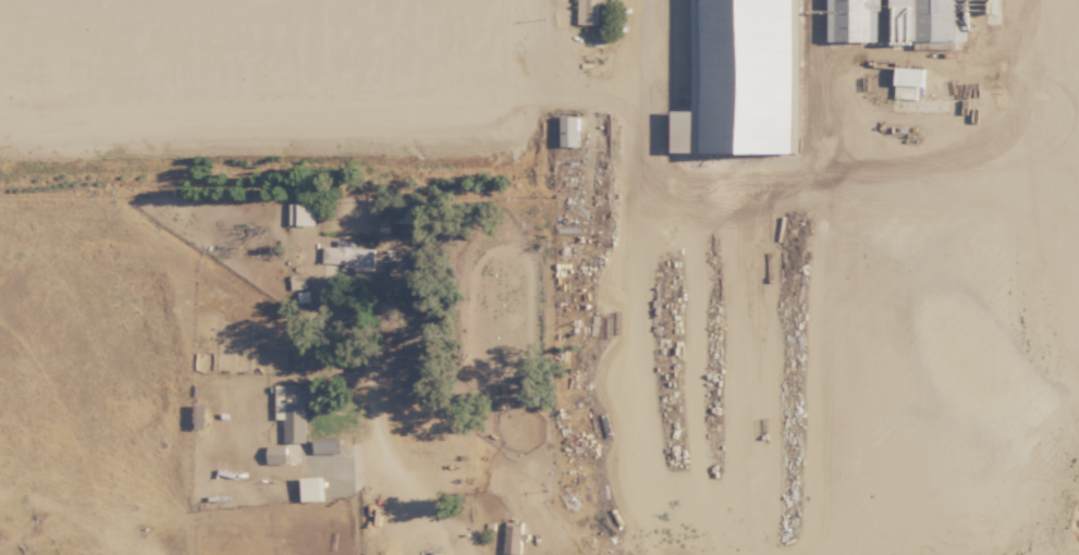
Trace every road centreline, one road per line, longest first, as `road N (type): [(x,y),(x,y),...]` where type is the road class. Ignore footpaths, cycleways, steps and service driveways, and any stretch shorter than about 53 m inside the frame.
road 1 (residential): [(462,554),(454,529),(388,431),(377,378)]

